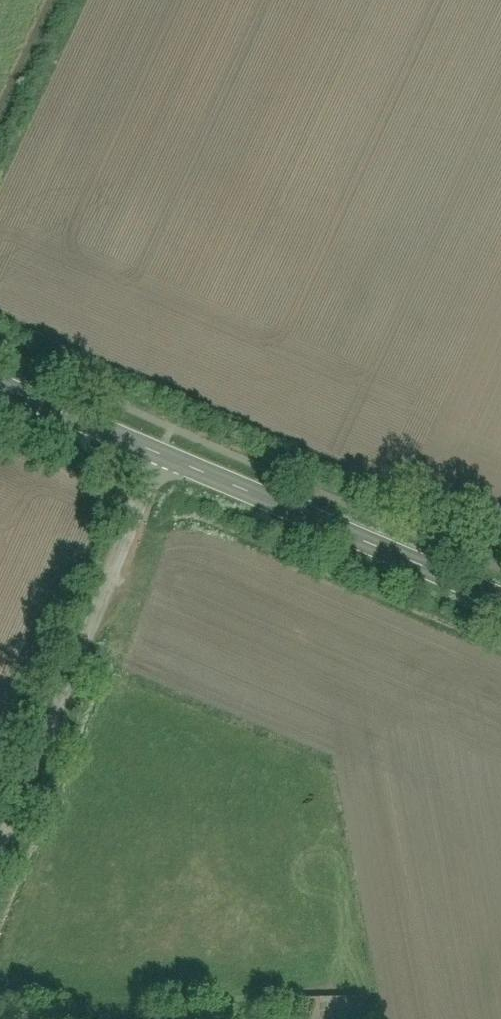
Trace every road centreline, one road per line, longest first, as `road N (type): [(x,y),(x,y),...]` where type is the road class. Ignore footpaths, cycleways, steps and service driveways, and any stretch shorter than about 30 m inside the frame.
road 1 (residential): [(0,840),(159,455)]
road 2 (secondary): [(500,600),(159,455)]
road 3 (secondary): [(159,455),(0,386)]

